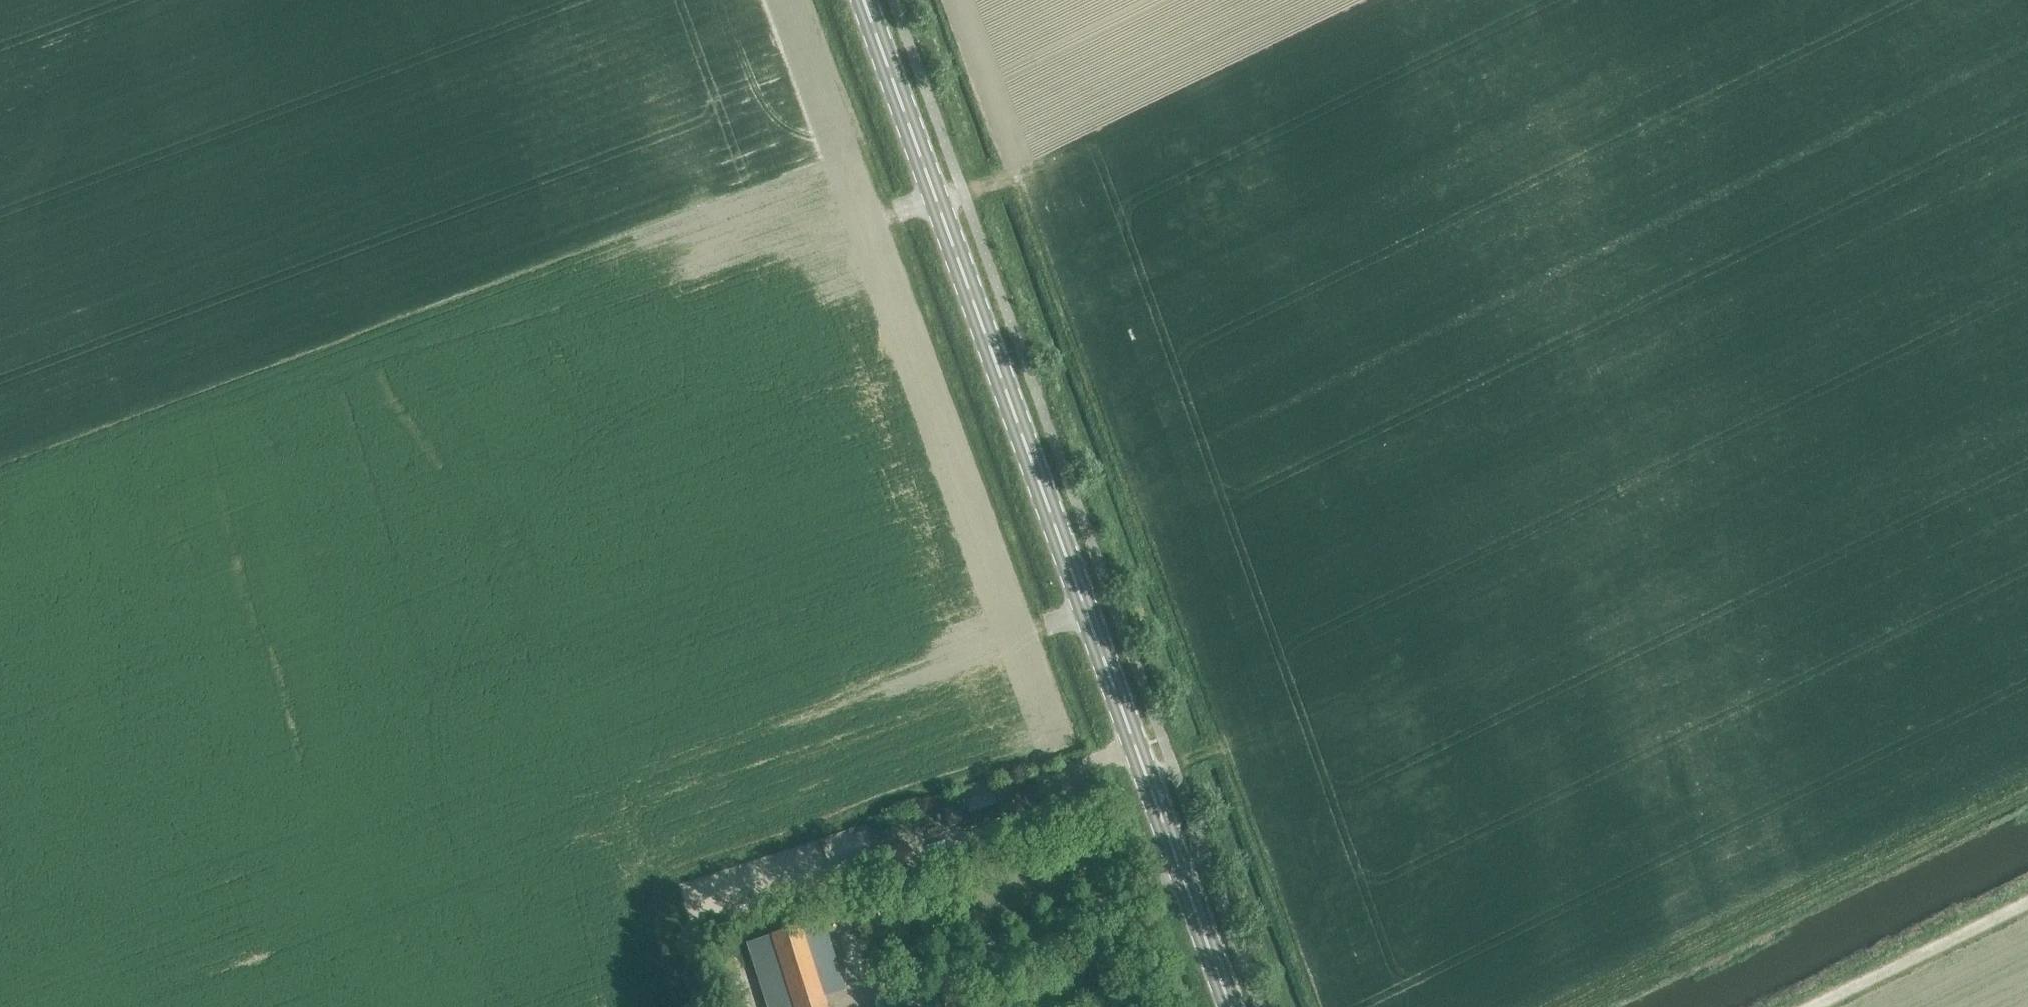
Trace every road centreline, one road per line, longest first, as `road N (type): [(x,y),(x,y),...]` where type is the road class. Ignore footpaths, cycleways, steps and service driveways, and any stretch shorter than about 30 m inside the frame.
road 1 (secondary): [(1230,1006),(863,0)]
road 2 (track): [(1811,1006),(2027,902)]

